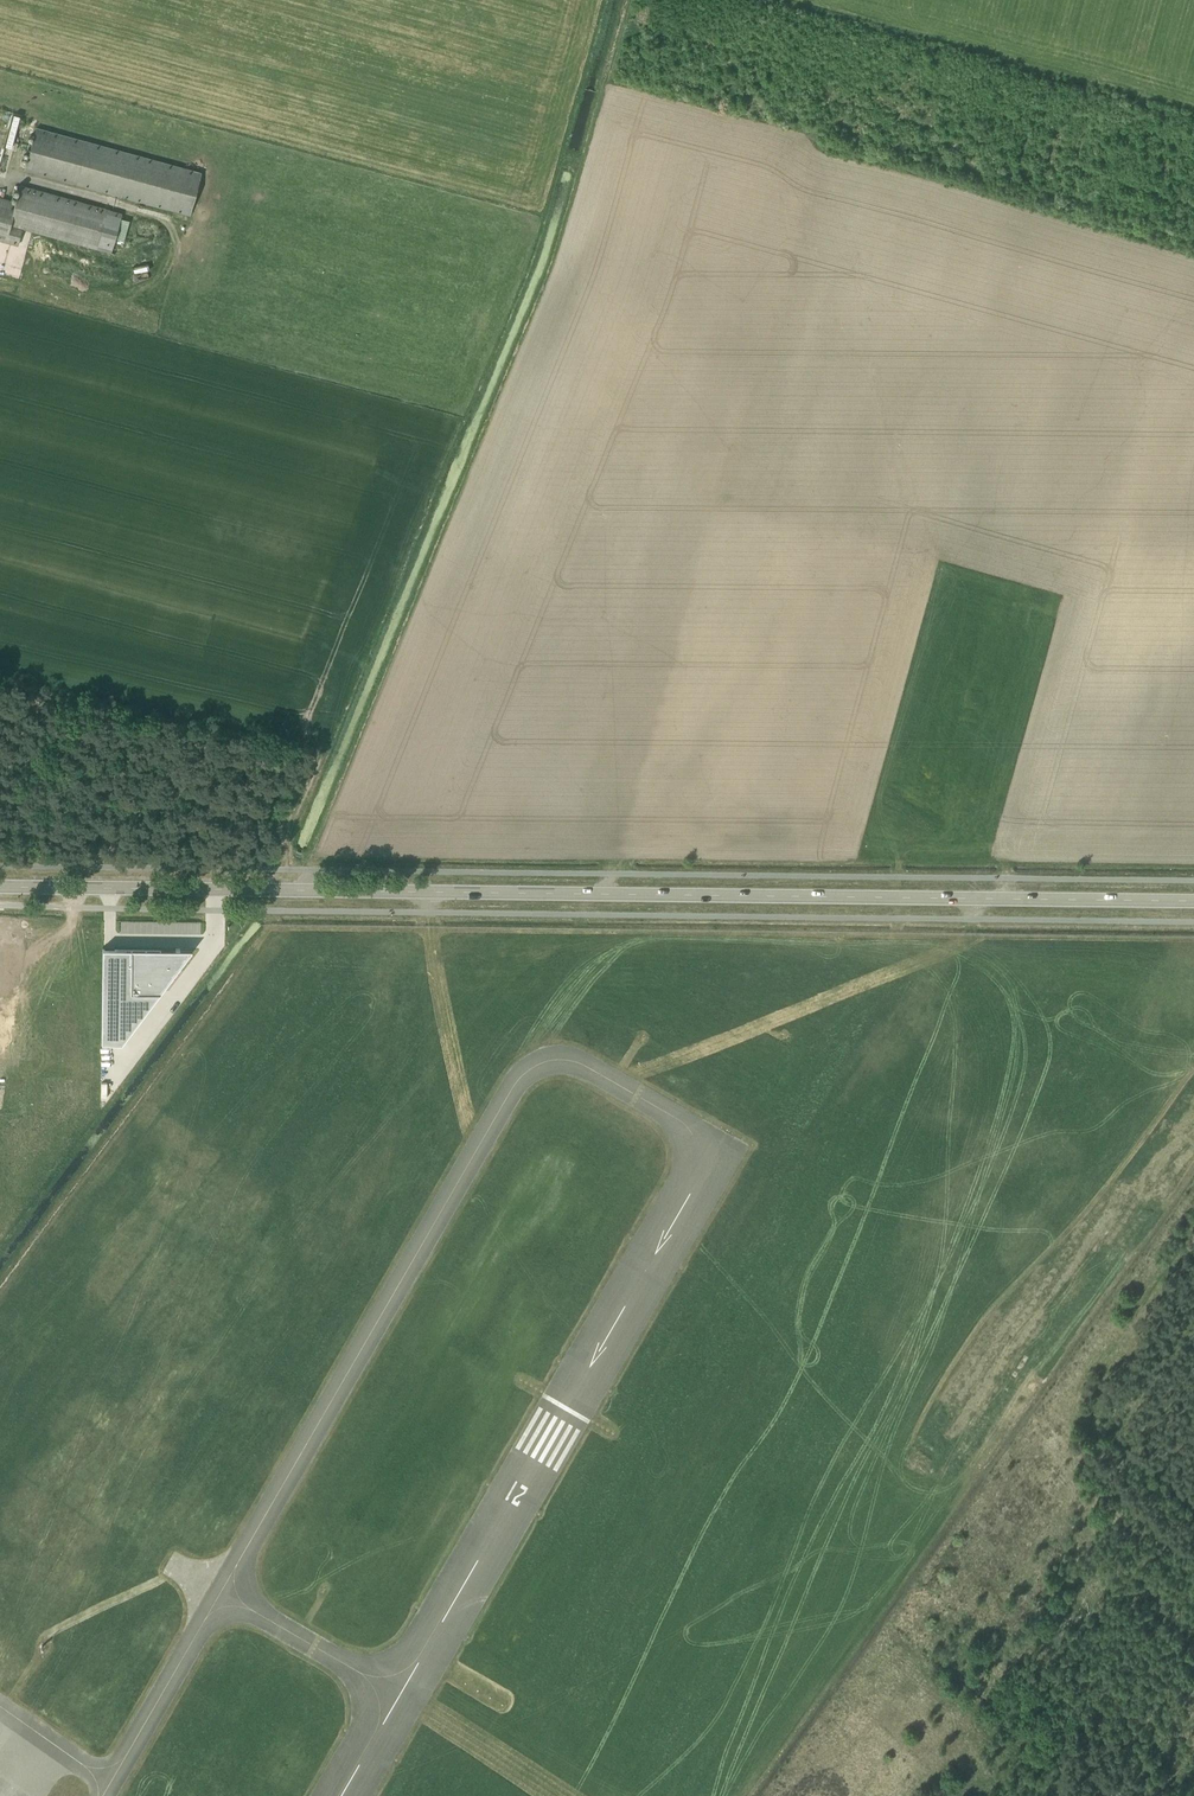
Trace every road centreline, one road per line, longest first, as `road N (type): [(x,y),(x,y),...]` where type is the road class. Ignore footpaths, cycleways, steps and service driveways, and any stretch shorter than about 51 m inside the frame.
road 1 (secondary): [(1193,901),(0,887)]

